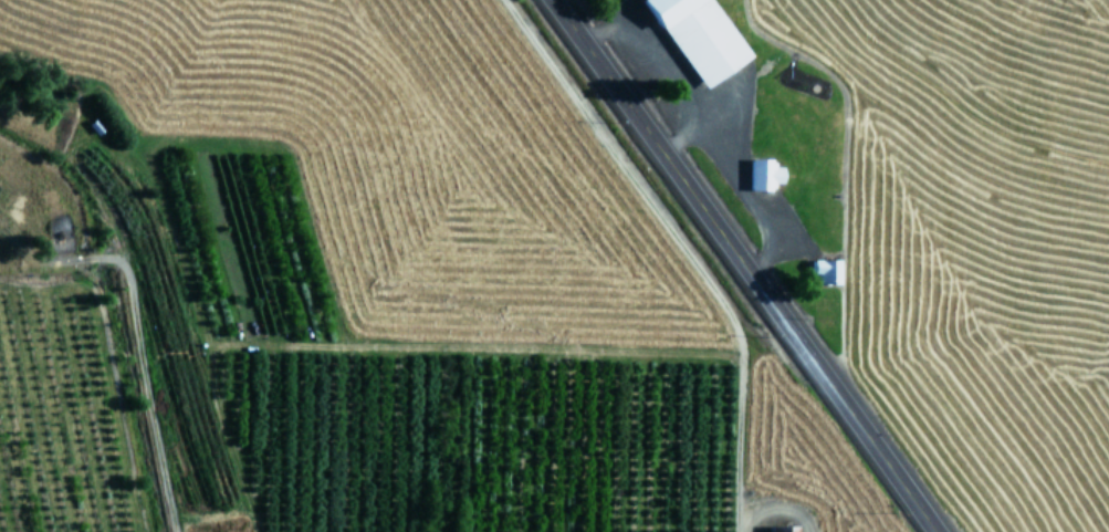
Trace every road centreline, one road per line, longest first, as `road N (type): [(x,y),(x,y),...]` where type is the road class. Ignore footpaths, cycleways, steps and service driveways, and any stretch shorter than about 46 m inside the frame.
road 1 (secondary): [(928,531),(549,0)]

